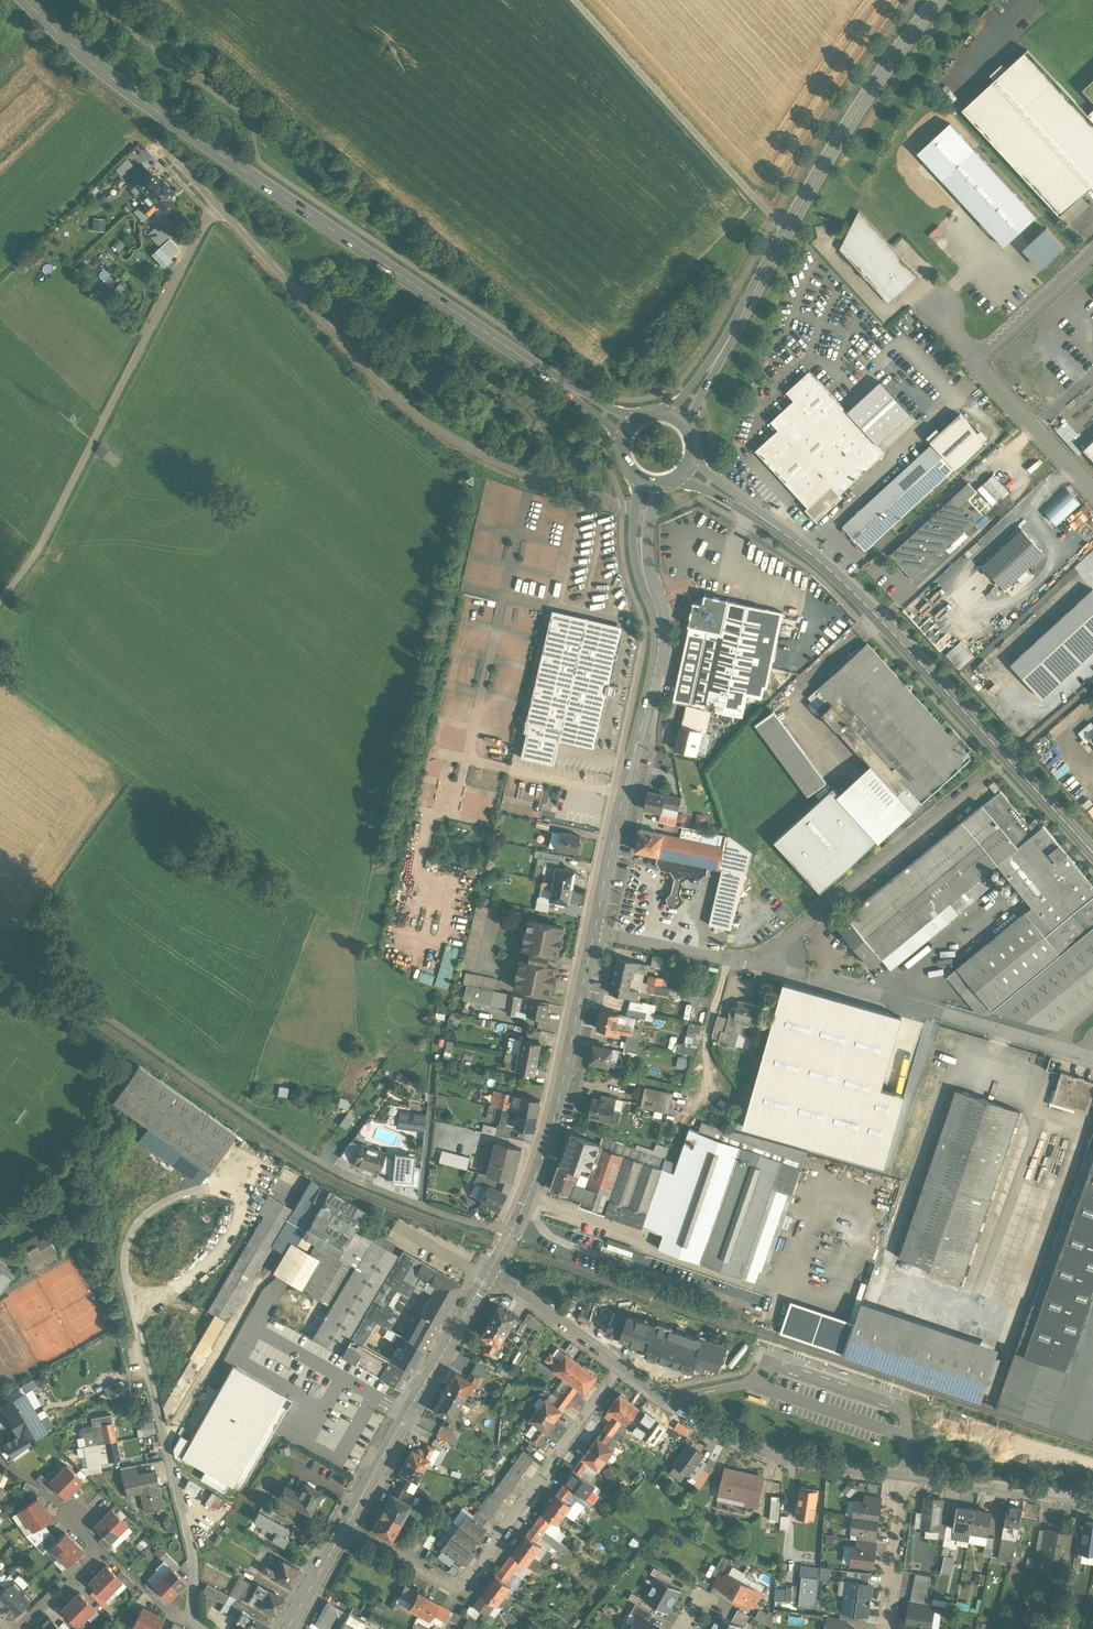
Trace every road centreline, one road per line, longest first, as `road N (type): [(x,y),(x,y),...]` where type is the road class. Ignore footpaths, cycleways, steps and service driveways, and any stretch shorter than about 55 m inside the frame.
road 1 (secondary): [(490,1271),(536,1175),(561,1093),(655,669),(659,623),(648,590)]
road 2 (secondary): [(541,370),(191,137),(23,0)]
road 3 (residential): [(206,1628),(190,1619),(193,1570),(125,1282),(125,1249),(153,1209),(179,1195),(209,1185),(249,1187)]
road 4 (secondary): [(778,530),(880,620),(1092,863)]
road 5 (residential): [(346,1525),(457,1588),(622,1367)]
road 6 (secondary): [(938,0),(845,129),(748,303)]
road 7 (track): [(293,1143),(0,940)]
road 8 (track): [(787,231),(575,0)]
road 9 (residential): [(622,1367),(741,1444),(907,1476)]
road 10 (secondary): [(346,1525),(490,1271)]
road 11 (residential): [(907,1476),(1092,1501)]
road 12 (residential): [(1092,490),(978,363)]
road 13 (residential): [(25,1628),(102,1552),(62,1510)]
road 14 (residential): [(490,1271),(622,1367)]
road 15 (residential): [(978,363),(1092,254)]
road 16 (residential): [(907,1476),(881,1628)]
road 17 (secondary): [(689,429),(748,303)]
road 18 (secondary): [(748,303),(667,413)]

